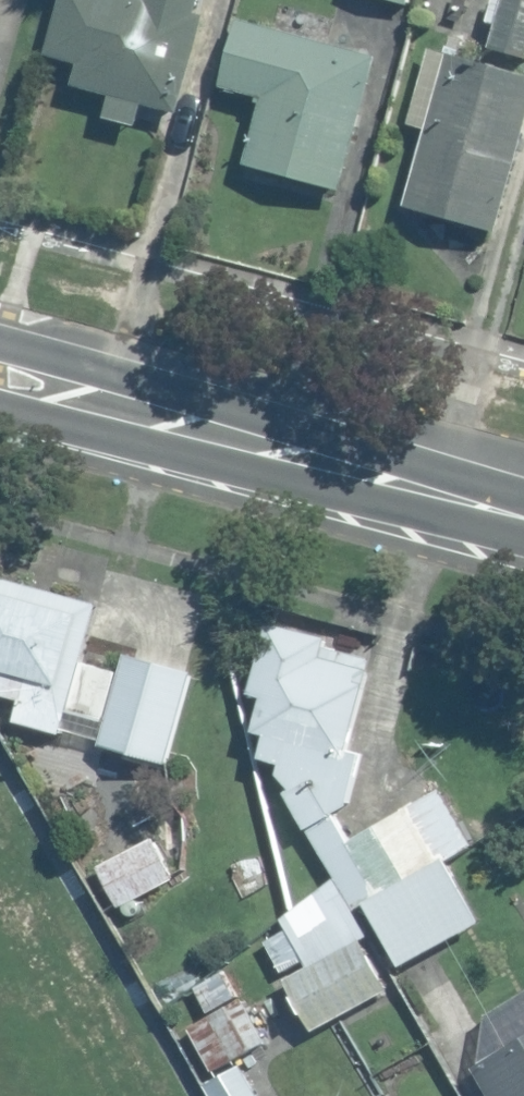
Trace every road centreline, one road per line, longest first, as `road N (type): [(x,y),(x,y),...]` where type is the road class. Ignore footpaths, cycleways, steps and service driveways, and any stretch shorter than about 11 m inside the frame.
road 1 (tertiary): [(523,522),(0,377)]

